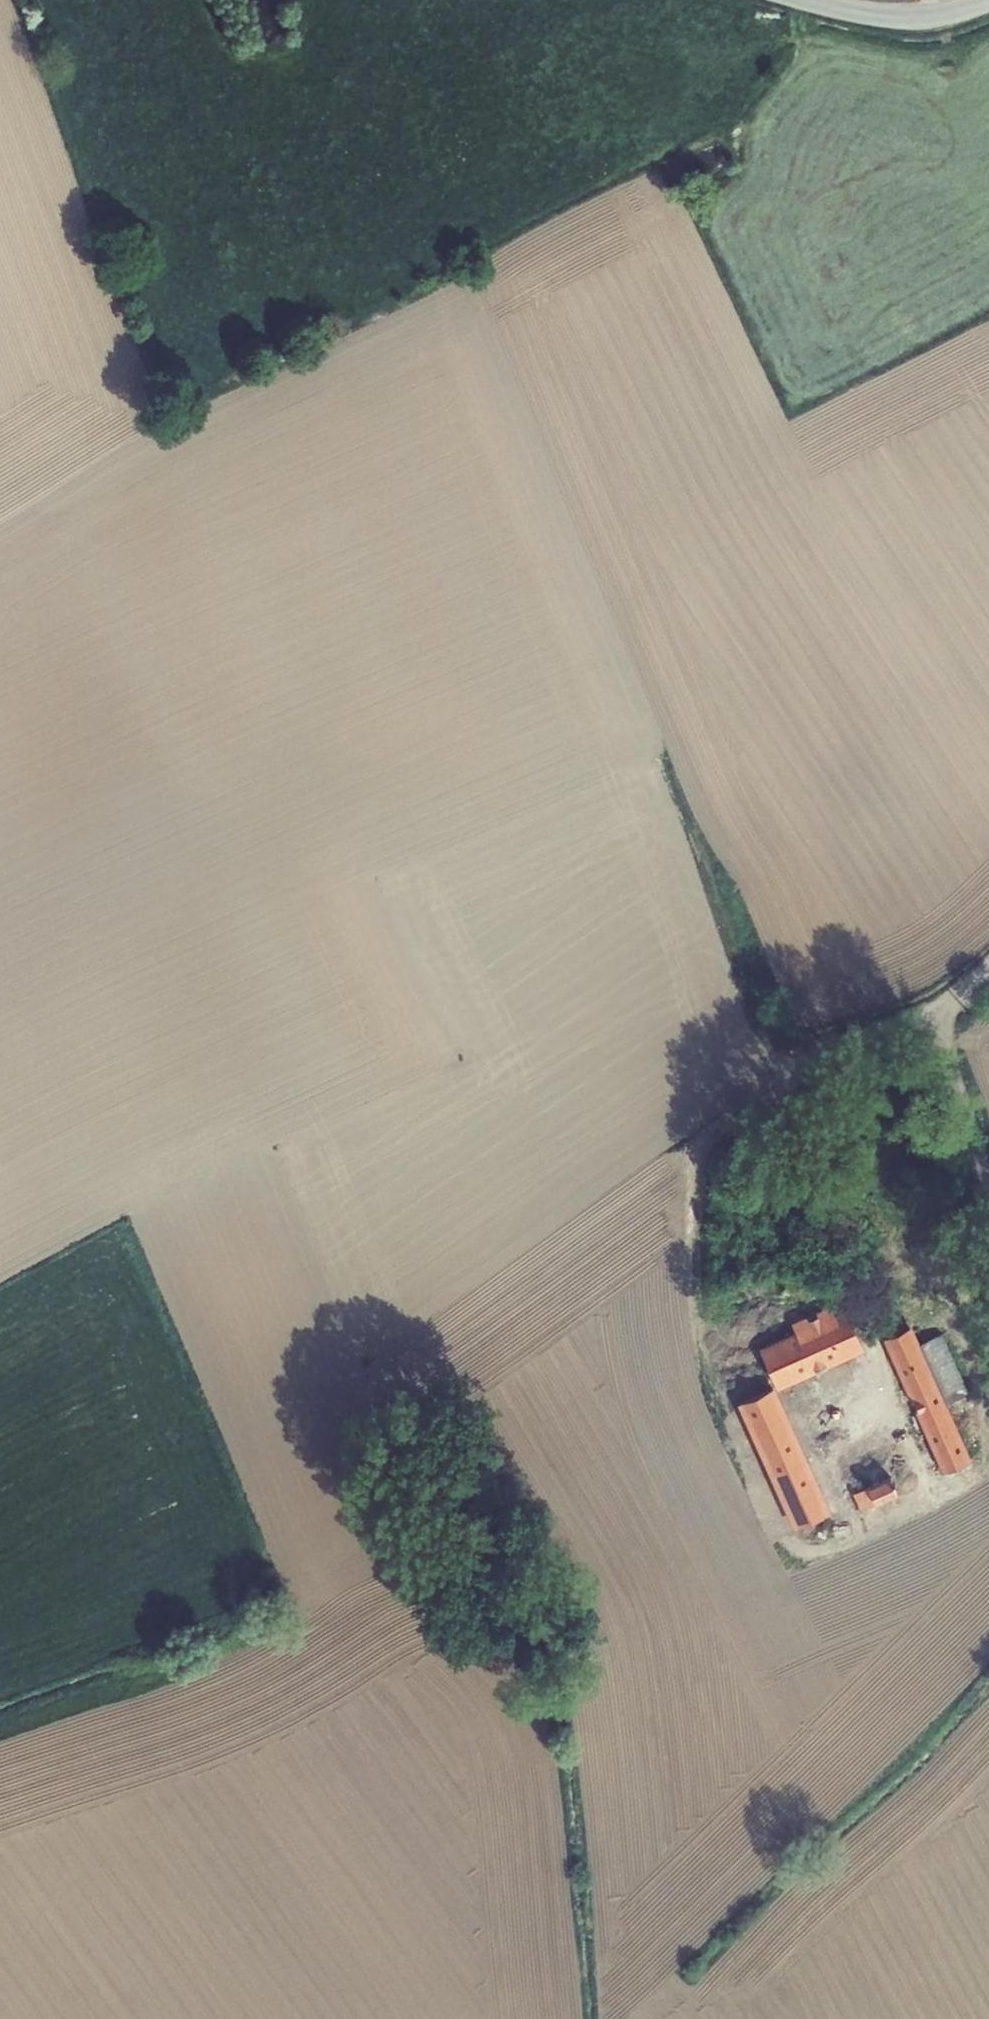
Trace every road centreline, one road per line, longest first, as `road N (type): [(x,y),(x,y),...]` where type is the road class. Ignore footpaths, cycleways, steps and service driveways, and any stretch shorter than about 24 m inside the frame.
road 1 (unclassified): [(986,0),(917,17),(820,0)]
road 2 (track): [(988,1172),(939,1032),(943,1021)]

